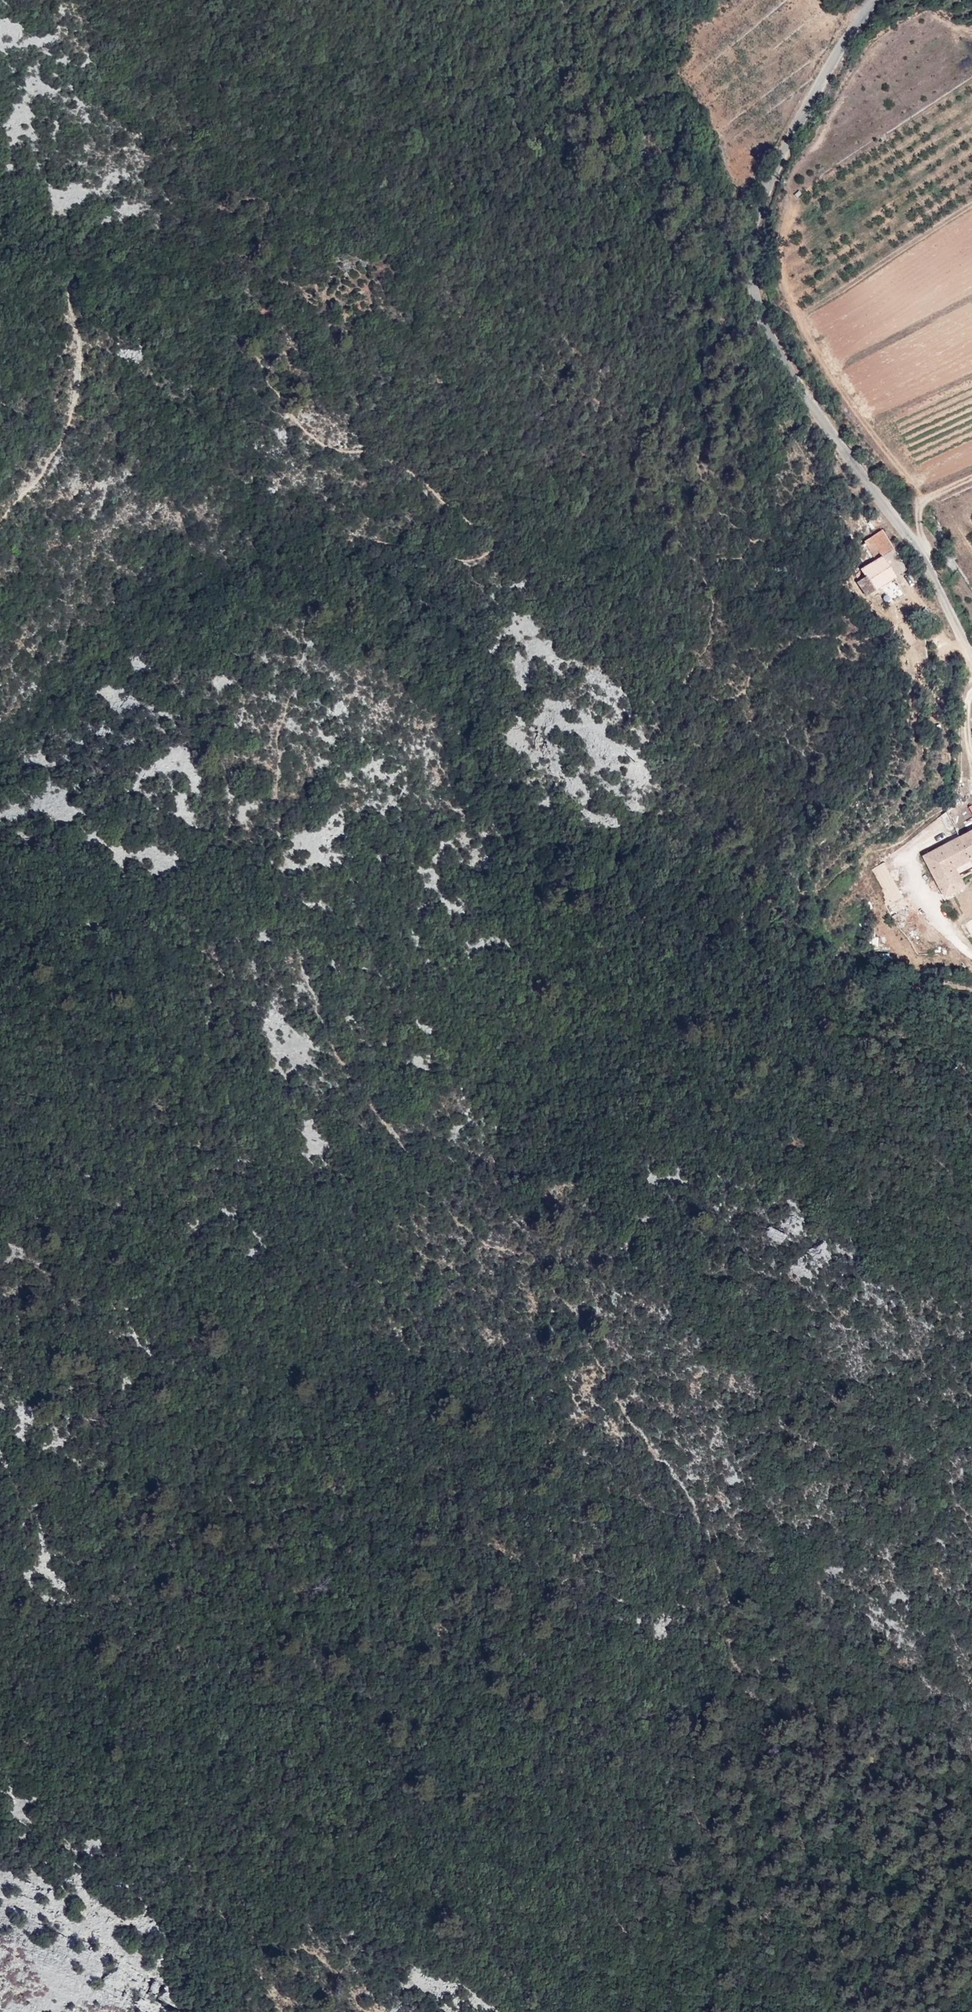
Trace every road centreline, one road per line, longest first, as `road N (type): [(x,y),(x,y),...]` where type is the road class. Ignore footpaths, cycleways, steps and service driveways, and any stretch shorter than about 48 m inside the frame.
road 1 (unclassified): [(883,0),(815,81),(762,170),(754,317),(971,657)]

